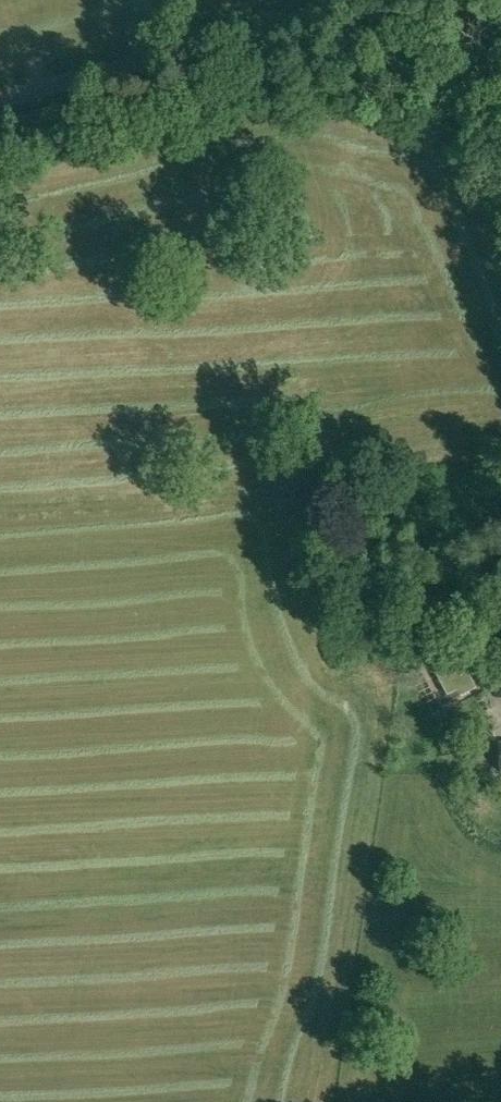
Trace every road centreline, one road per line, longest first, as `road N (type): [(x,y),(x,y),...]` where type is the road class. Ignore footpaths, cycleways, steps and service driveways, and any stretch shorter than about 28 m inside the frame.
road 1 (unclassified): [(0,95),(367,0)]

